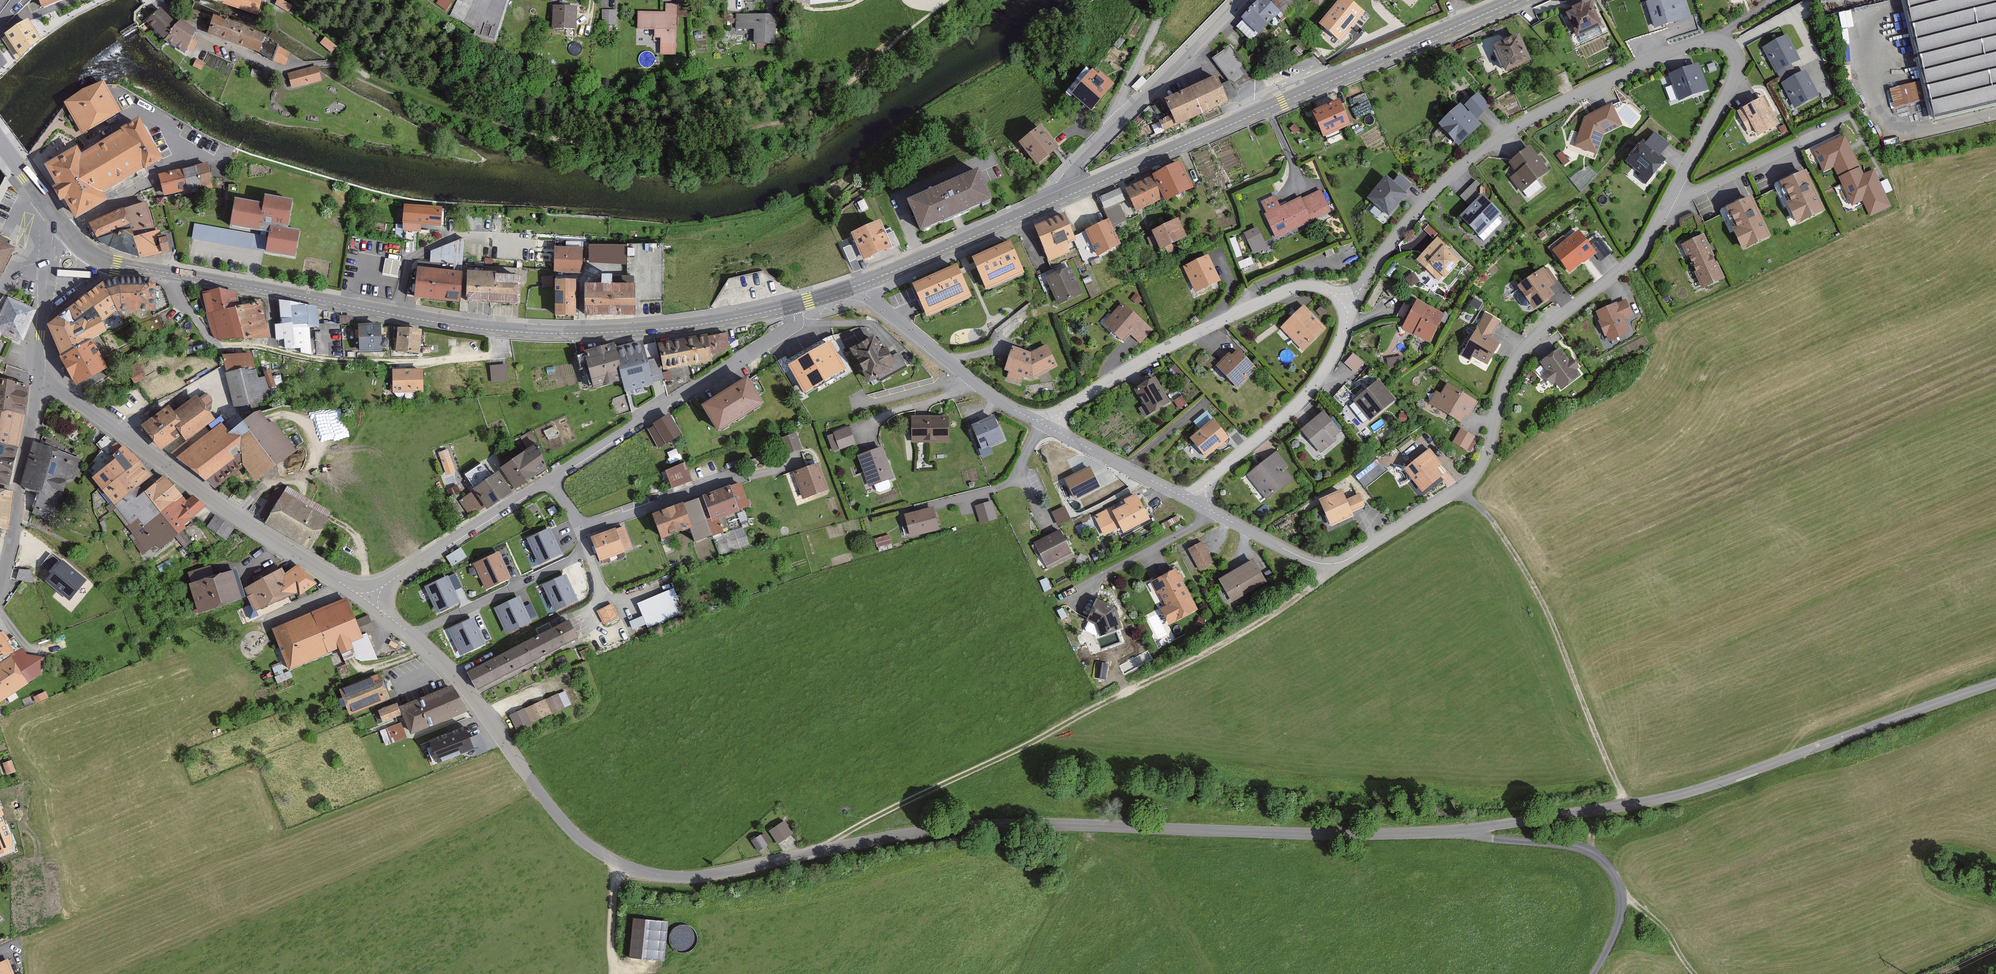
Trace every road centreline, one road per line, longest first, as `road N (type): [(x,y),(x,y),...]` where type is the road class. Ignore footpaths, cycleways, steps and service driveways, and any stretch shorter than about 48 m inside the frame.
road 1 (tertiary): [(365,598),(458,680),(581,839),(636,871),(684,878),(859,841),(992,828),(1469,833),(1674,796),(1995,684)]
road 2 (residential): [(1342,302),(1426,199),(1509,131),(1701,40),(1720,39),(1735,51),(1734,75),(1640,249),(1514,361),(1488,454),(1472,479),(1352,559),(1326,564),(1216,514)]
road 3 (primary): [(792,305),(691,327),(500,330),(103,260)]
road 4 (primary): [(1515,0),(1040,207)]
road 5 (tertiary): [(38,379),(365,598)]
road 6 (track): [(1461,489),(1496,525),(1539,593),(1596,738),(1634,805)]
road 7 (residential): [(1043,422),(1267,298),(1307,285),(1342,302)]
road 8 (track): [(818,848),(1105,704)]
road 9 (residential): [(792,305),(794,325),(555,476)]
road 10 (track): [(1326,564),(1310,589),(1211,652),(1105,704)]
road 11 (residential): [(1342,302),(1344,333),(1311,391),(1188,499)]
road 12 (track): [(1469,833),(1588,849),(1606,863),(1622,910),(1596,973)]
road 13 (residential): [(1043,422),(983,388),(862,284)]
road 14 (residential): [(555,476),(365,598)]
road 15 (tertiary): [(0,586),(38,379)]
road 16 (primary): [(1040,207),(862,284)]
road 17 (residential): [(1238,0),(1108,130)]
road 18 (residential): [(305,65),(280,70),(153,0)]
road 19 (track): [(238,515),(316,453),(318,437),(307,420),(276,414)]
road 20 (residential): [(1188,499),(1043,422)]
road 21 (residential): [(582,526),(737,478)]
road 22 (residential): [(1216,514),(1081,588)]
road 23 (residential): [(1108,130),(1168,0)]

